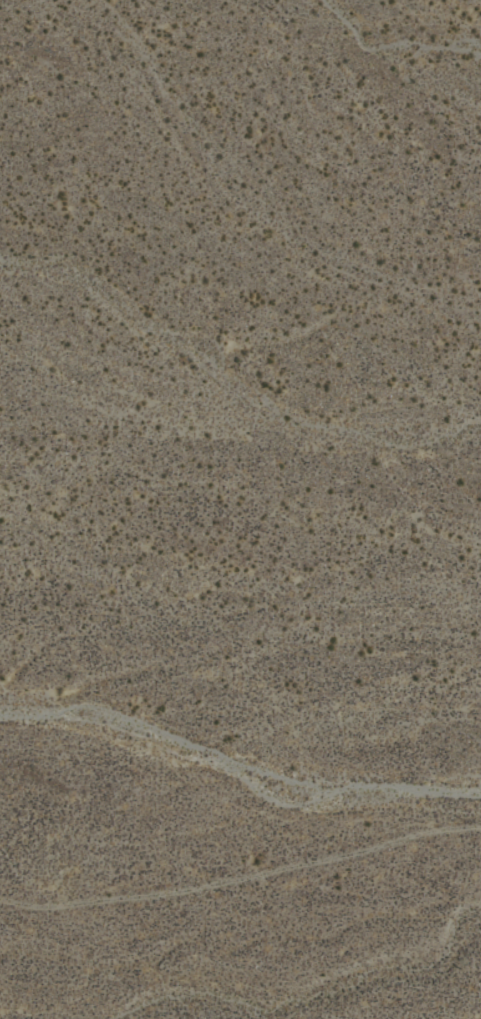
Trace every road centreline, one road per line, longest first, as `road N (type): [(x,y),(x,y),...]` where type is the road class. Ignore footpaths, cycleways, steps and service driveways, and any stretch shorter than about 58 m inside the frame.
road 1 (track): [(480,824),(410,832),(205,883),(57,902),(0,894)]

